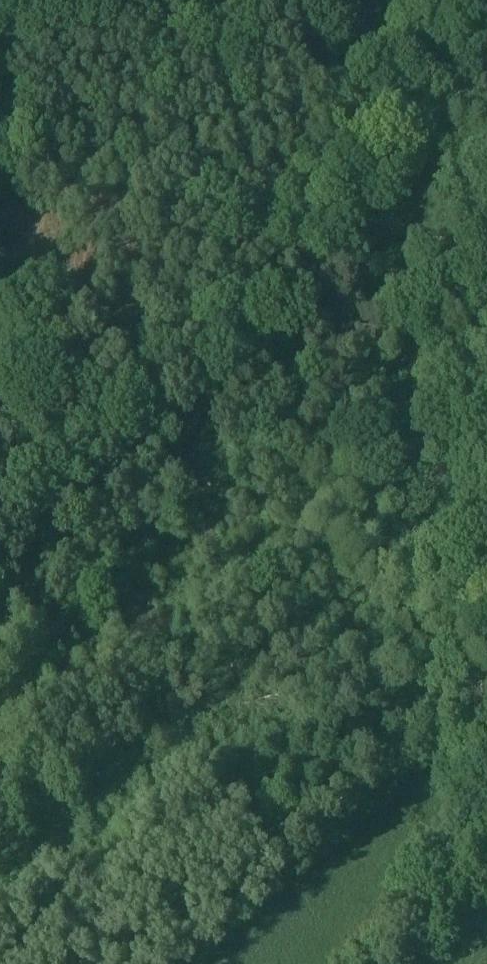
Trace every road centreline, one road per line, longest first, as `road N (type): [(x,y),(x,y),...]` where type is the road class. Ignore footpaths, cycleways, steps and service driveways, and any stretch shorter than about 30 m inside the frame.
road 1 (track): [(201,8),(0,68)]

